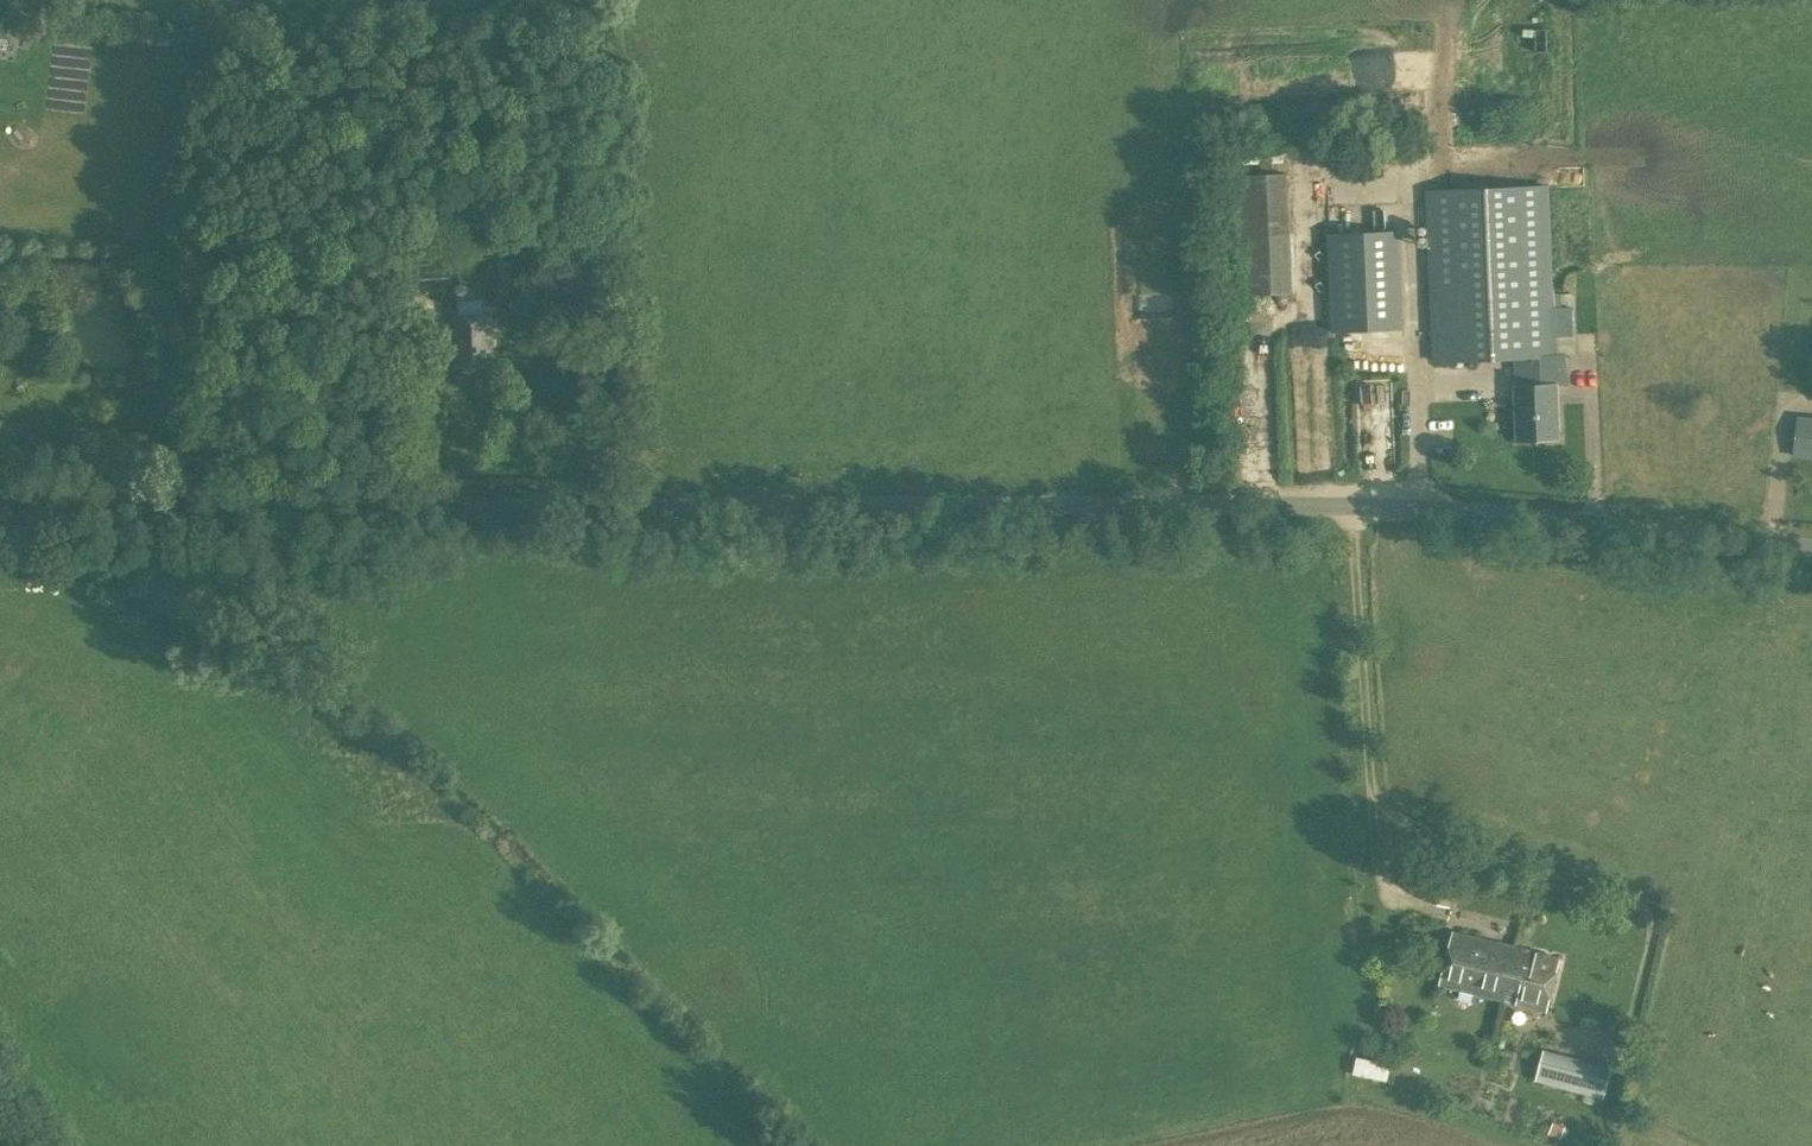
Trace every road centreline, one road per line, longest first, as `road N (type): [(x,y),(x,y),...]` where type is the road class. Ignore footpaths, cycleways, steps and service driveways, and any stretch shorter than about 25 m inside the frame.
road 1 (unclassified): [(1811,549),(1275,507),(0,511)]

